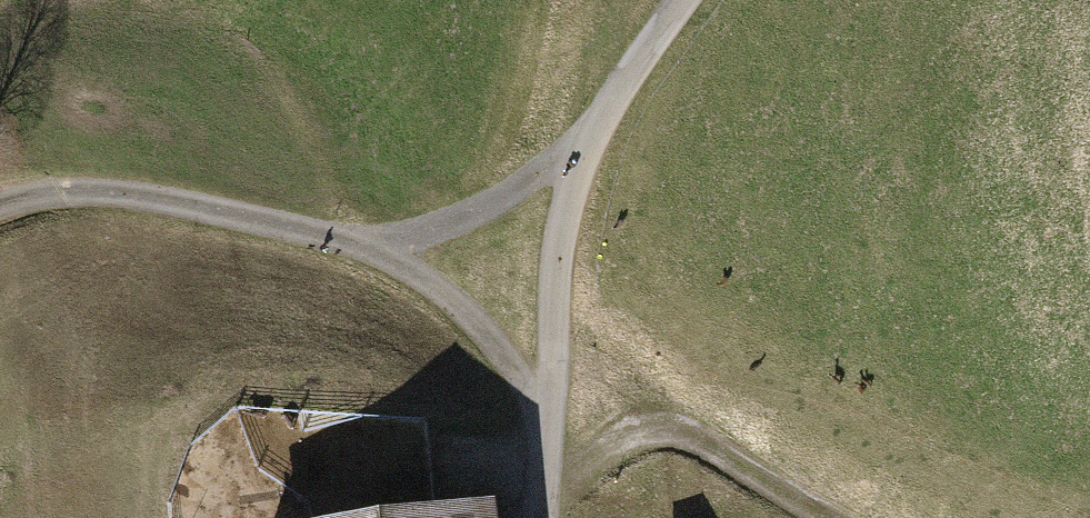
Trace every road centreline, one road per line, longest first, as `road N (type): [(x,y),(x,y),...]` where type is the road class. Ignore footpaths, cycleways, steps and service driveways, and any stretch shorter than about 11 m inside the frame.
road 1 (track): [(580,145),(475,215),(362,247),(151,198),(0,217)]
road 2 (track): [(580,145),(555,267),(540,517)]
road 3 (track): [(362,247),(462,309),(551,416)]
road 4 (track): [(684,0),(580,145)]

